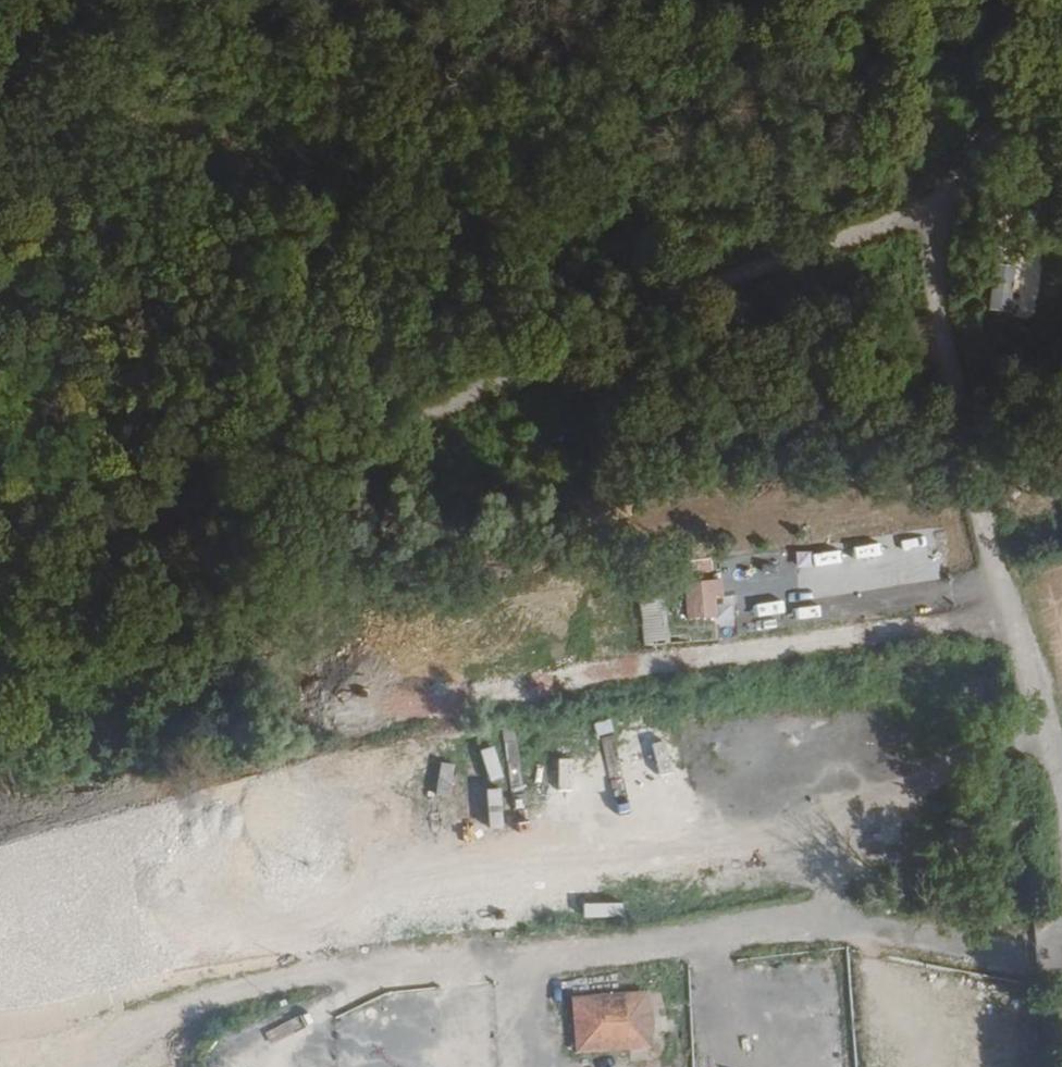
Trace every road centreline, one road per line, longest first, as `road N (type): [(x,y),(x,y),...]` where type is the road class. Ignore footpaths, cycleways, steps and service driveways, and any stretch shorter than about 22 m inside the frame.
road 1 (unclassified): [(1061,76),(924,209),(701,286),(269,479),(64,531),(0,576)]
road 2 (track): [(924,209),(974,514),(1061,849)]

